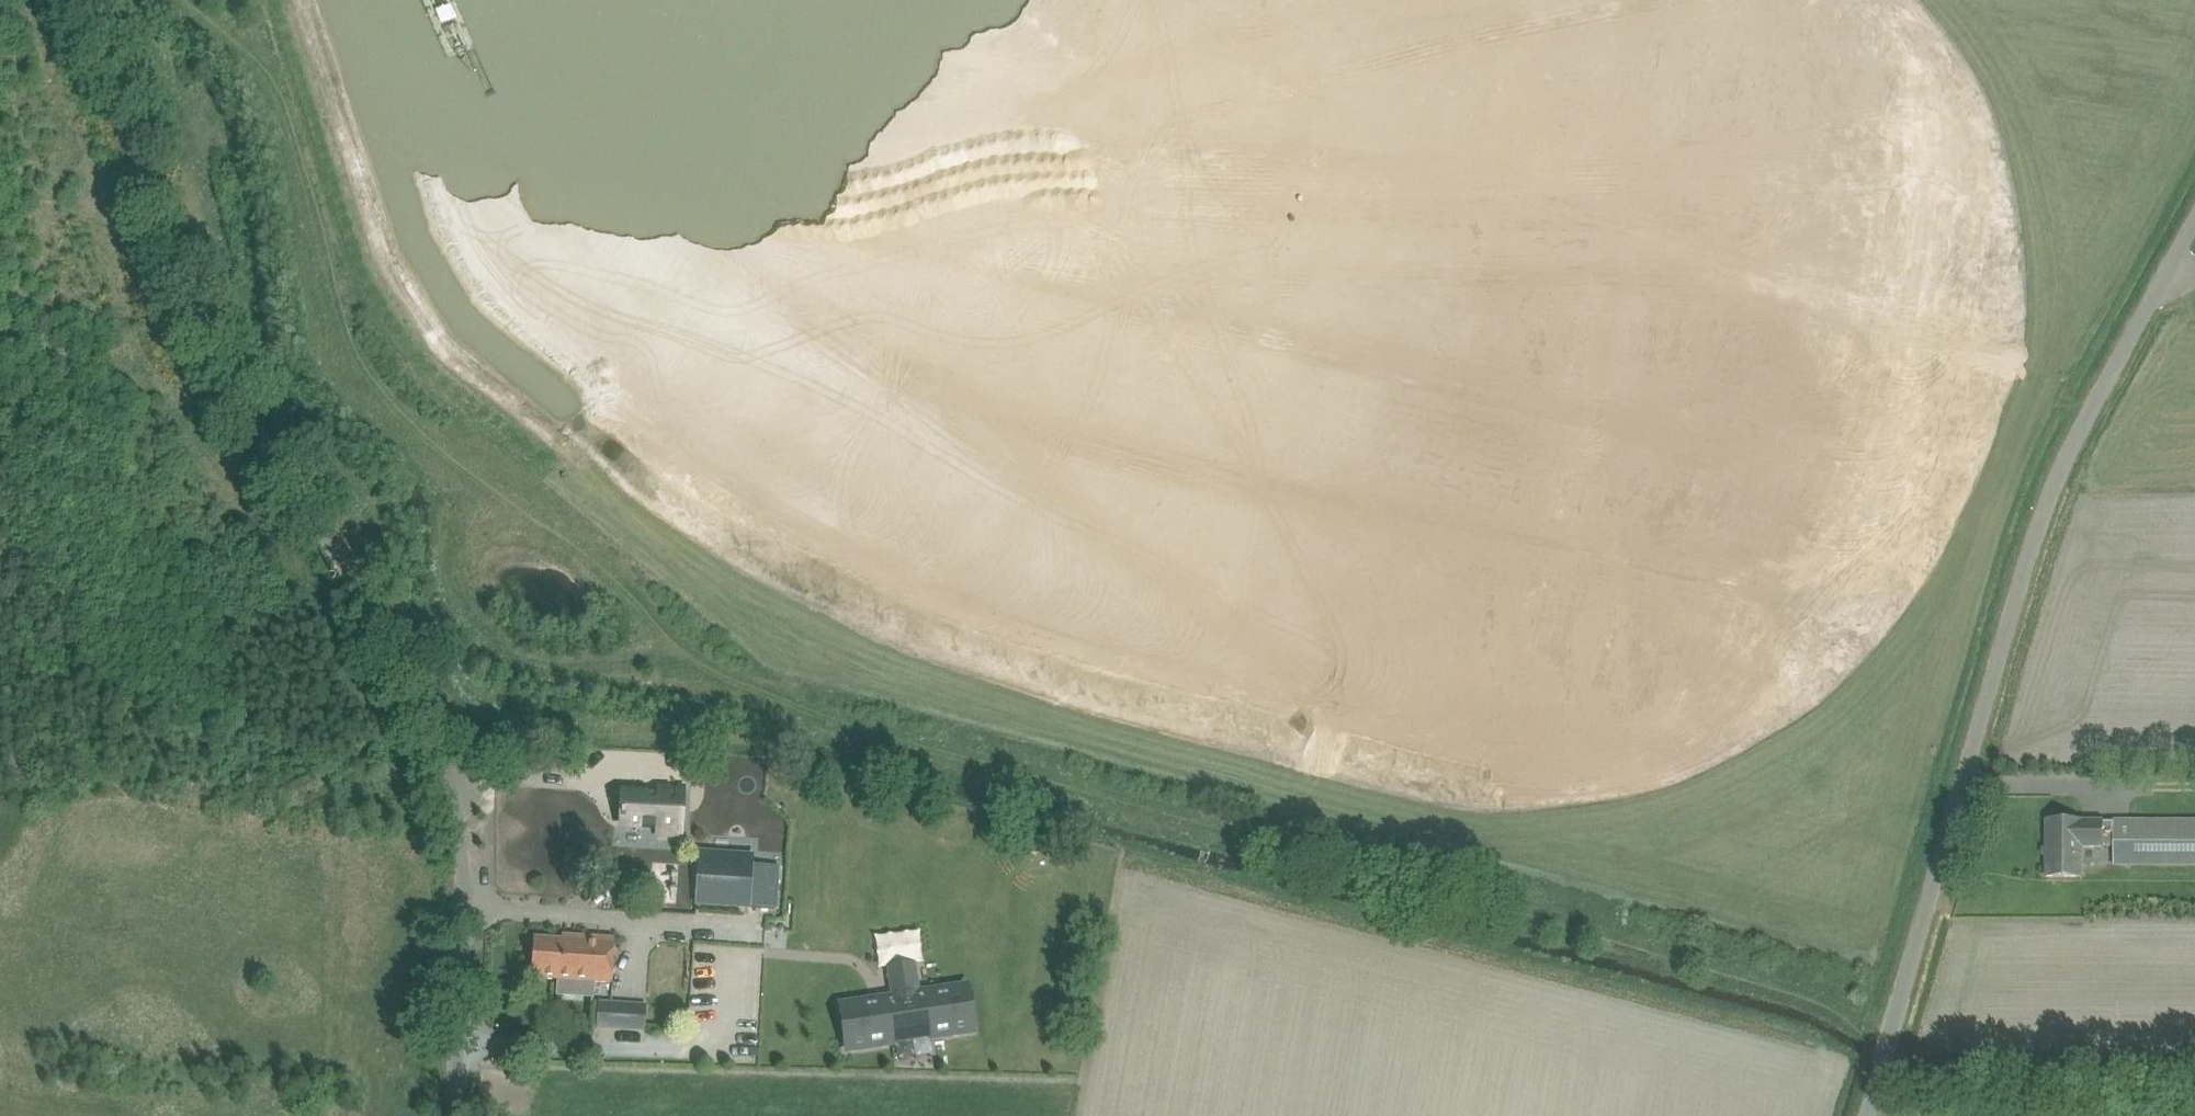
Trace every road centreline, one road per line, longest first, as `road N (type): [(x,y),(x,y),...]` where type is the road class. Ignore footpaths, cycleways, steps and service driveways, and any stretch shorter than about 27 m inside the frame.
road 1 (unclassified): [(450,1115),(461,817),(448,744),(399,627),(285,452),(205,292),(107,0)]
road 2 (unclassified): [(1867,1115),(2052,482),(2194,215)]

